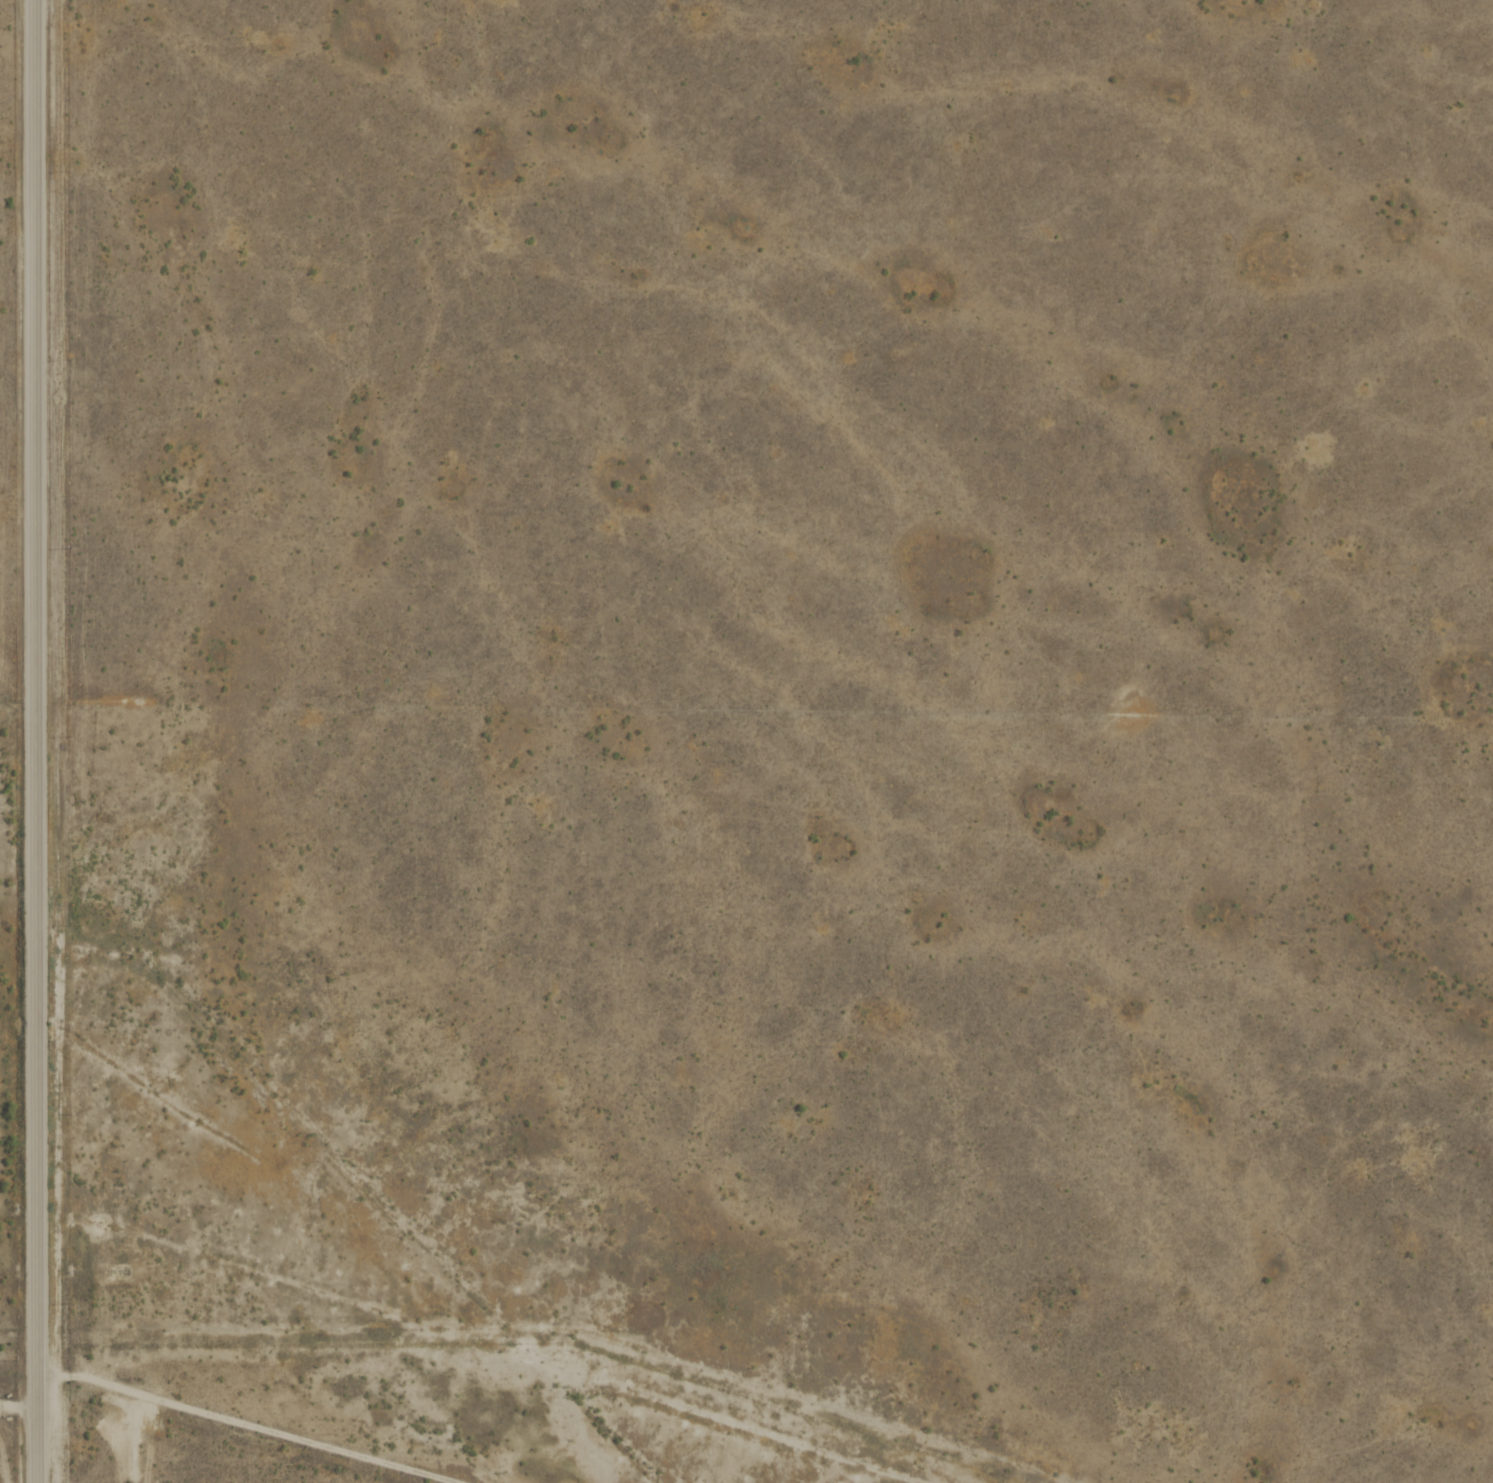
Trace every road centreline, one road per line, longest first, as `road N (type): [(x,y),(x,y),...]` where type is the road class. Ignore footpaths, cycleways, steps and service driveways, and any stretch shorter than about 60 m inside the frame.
road 1 (secondary): [(40,1482),(38,0)]
road 2 (track): [(355,1482),(40,1402)]

